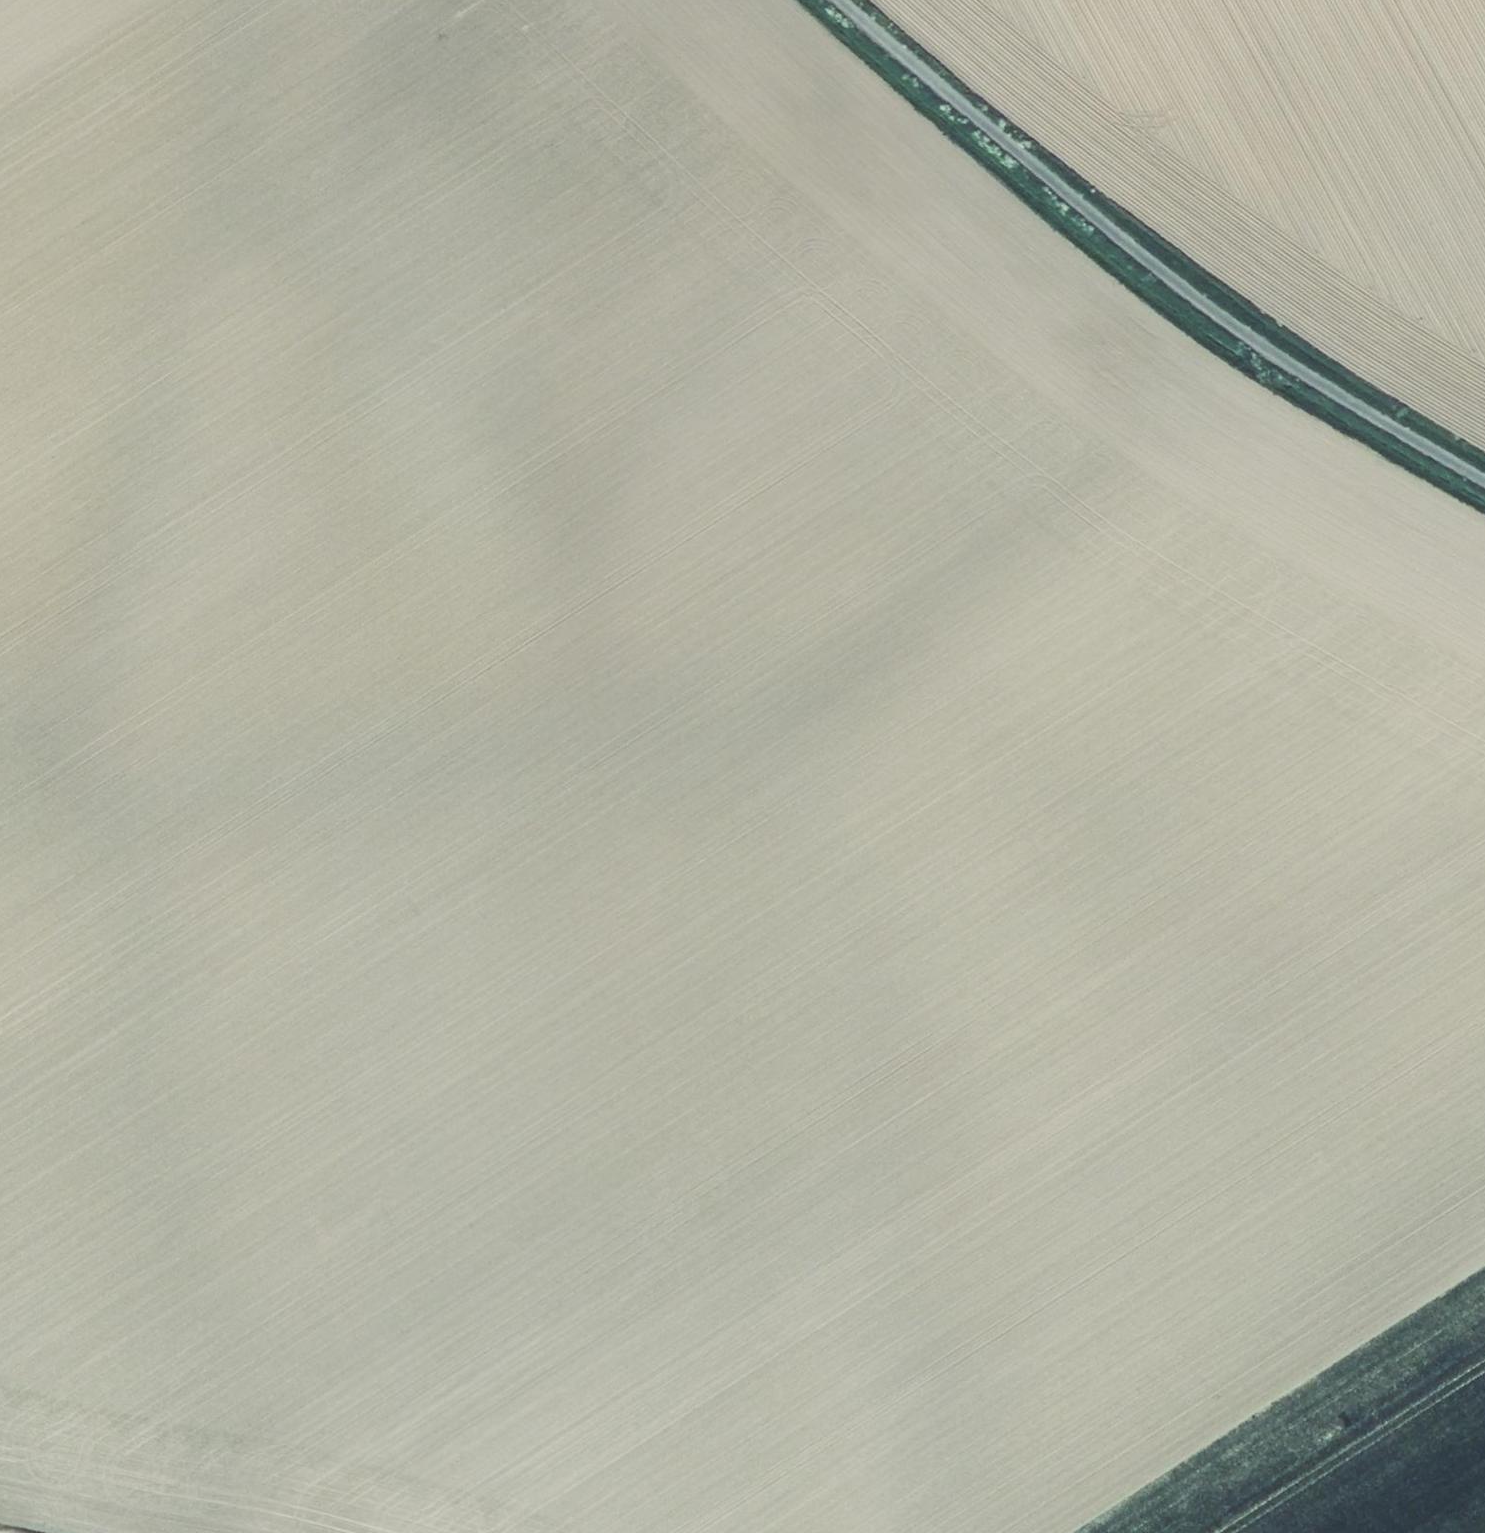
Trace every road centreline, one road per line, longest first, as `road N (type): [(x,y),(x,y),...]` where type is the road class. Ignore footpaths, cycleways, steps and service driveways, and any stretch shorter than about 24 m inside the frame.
road 1 (track): [(1484,480),(1377,418),(1135,250),(842,0)]

